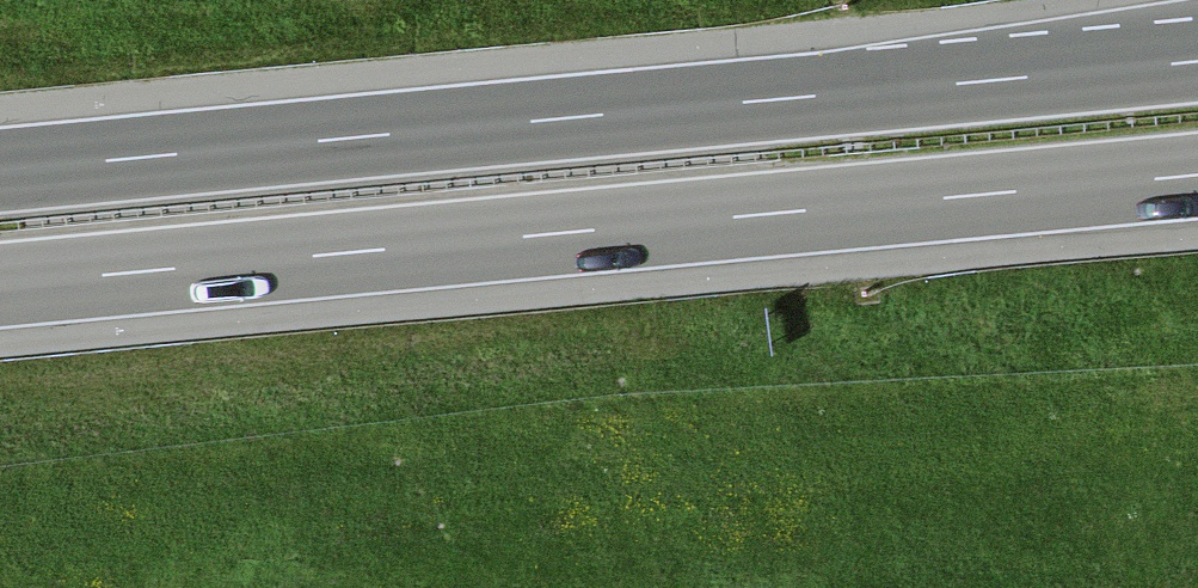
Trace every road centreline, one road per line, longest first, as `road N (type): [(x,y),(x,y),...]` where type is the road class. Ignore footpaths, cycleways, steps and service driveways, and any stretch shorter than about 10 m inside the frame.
road 1 (motorway): [(0,286),(1197,174)]
road 2 (motorway): [(1197,60),(0,171)]

